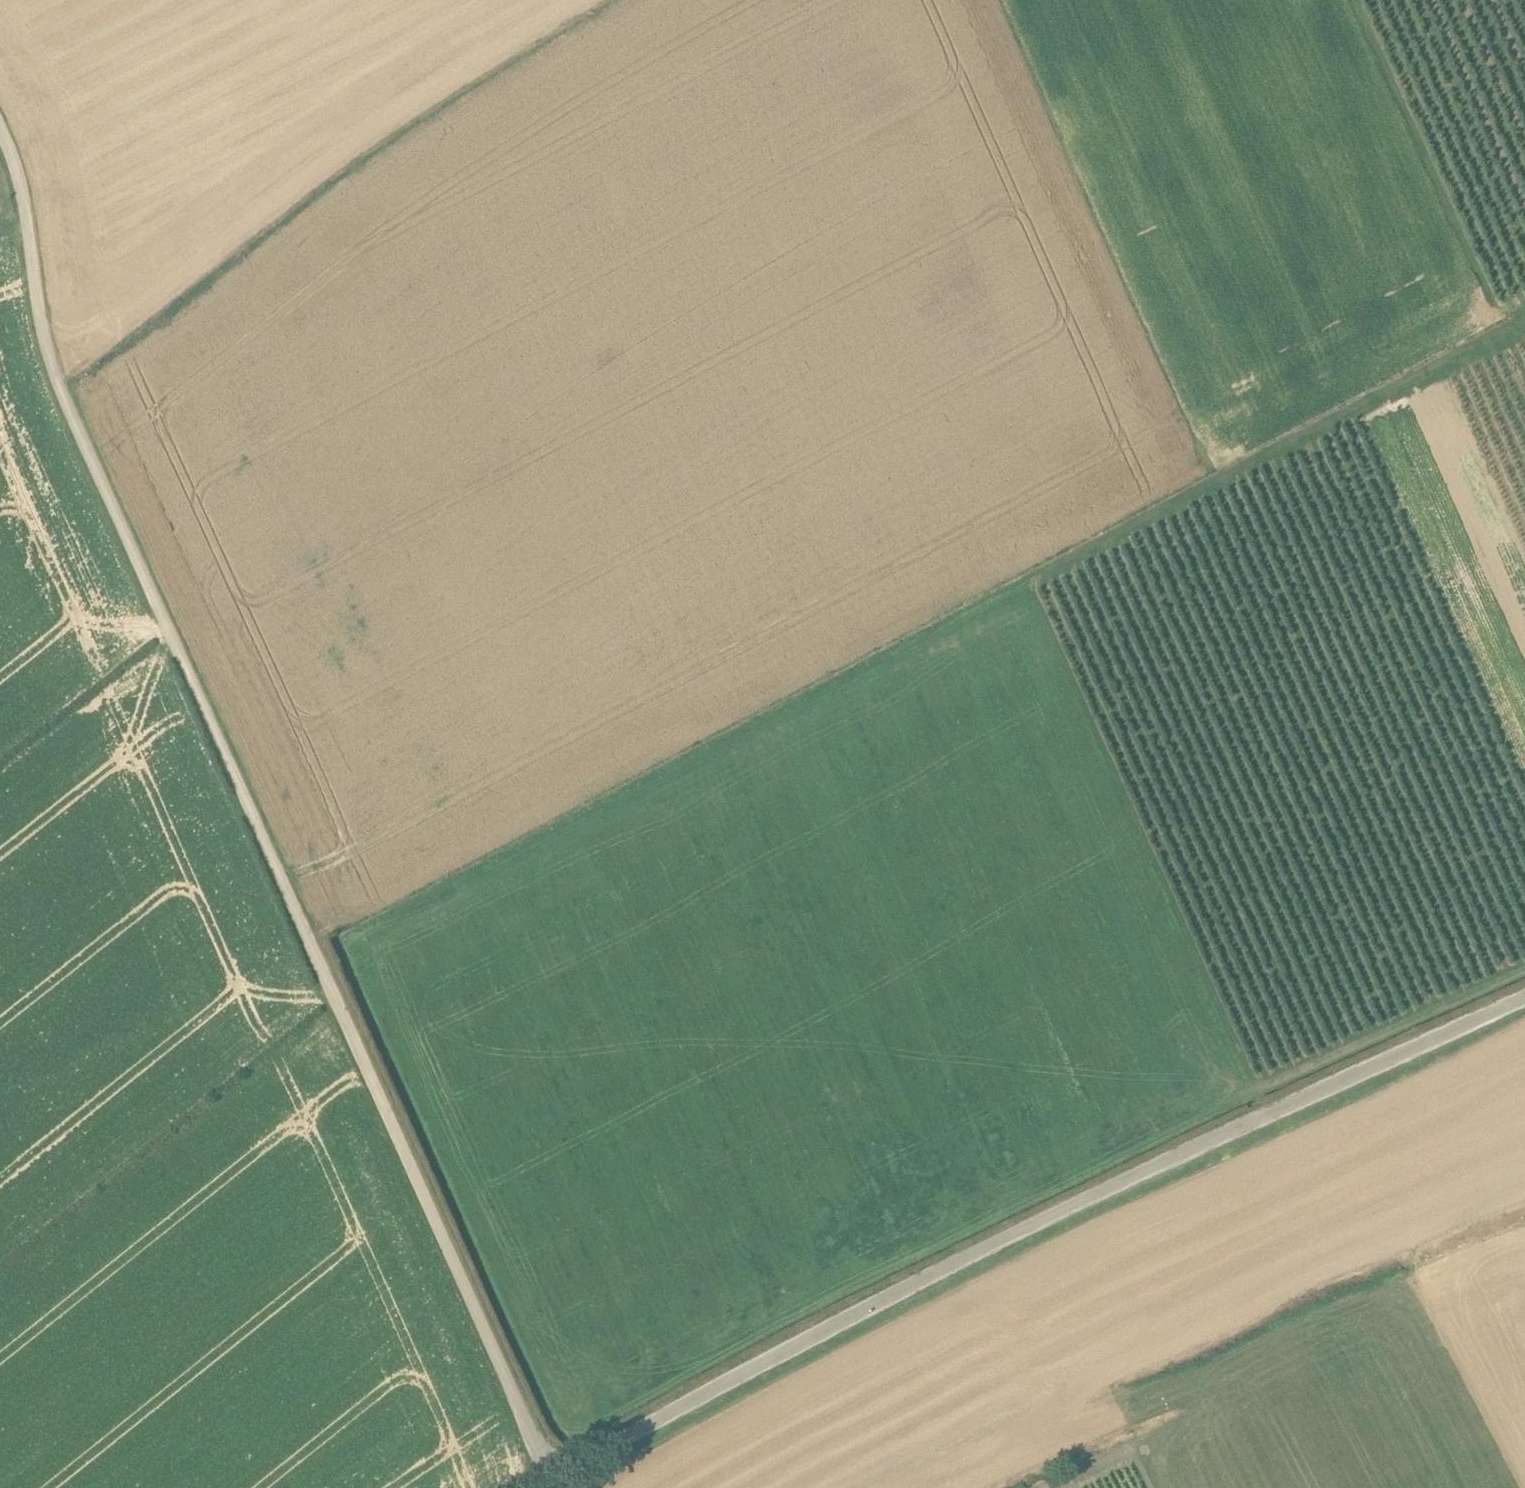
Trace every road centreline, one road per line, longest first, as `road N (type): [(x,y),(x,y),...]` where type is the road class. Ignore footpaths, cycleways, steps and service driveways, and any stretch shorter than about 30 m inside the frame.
road 1 (unclassified): [(557,1478),(66,403),(44,335),(18,177),(0,129)]
road 2 (unclassified): [(557,1478),(1000,1239),(1524,998)]

